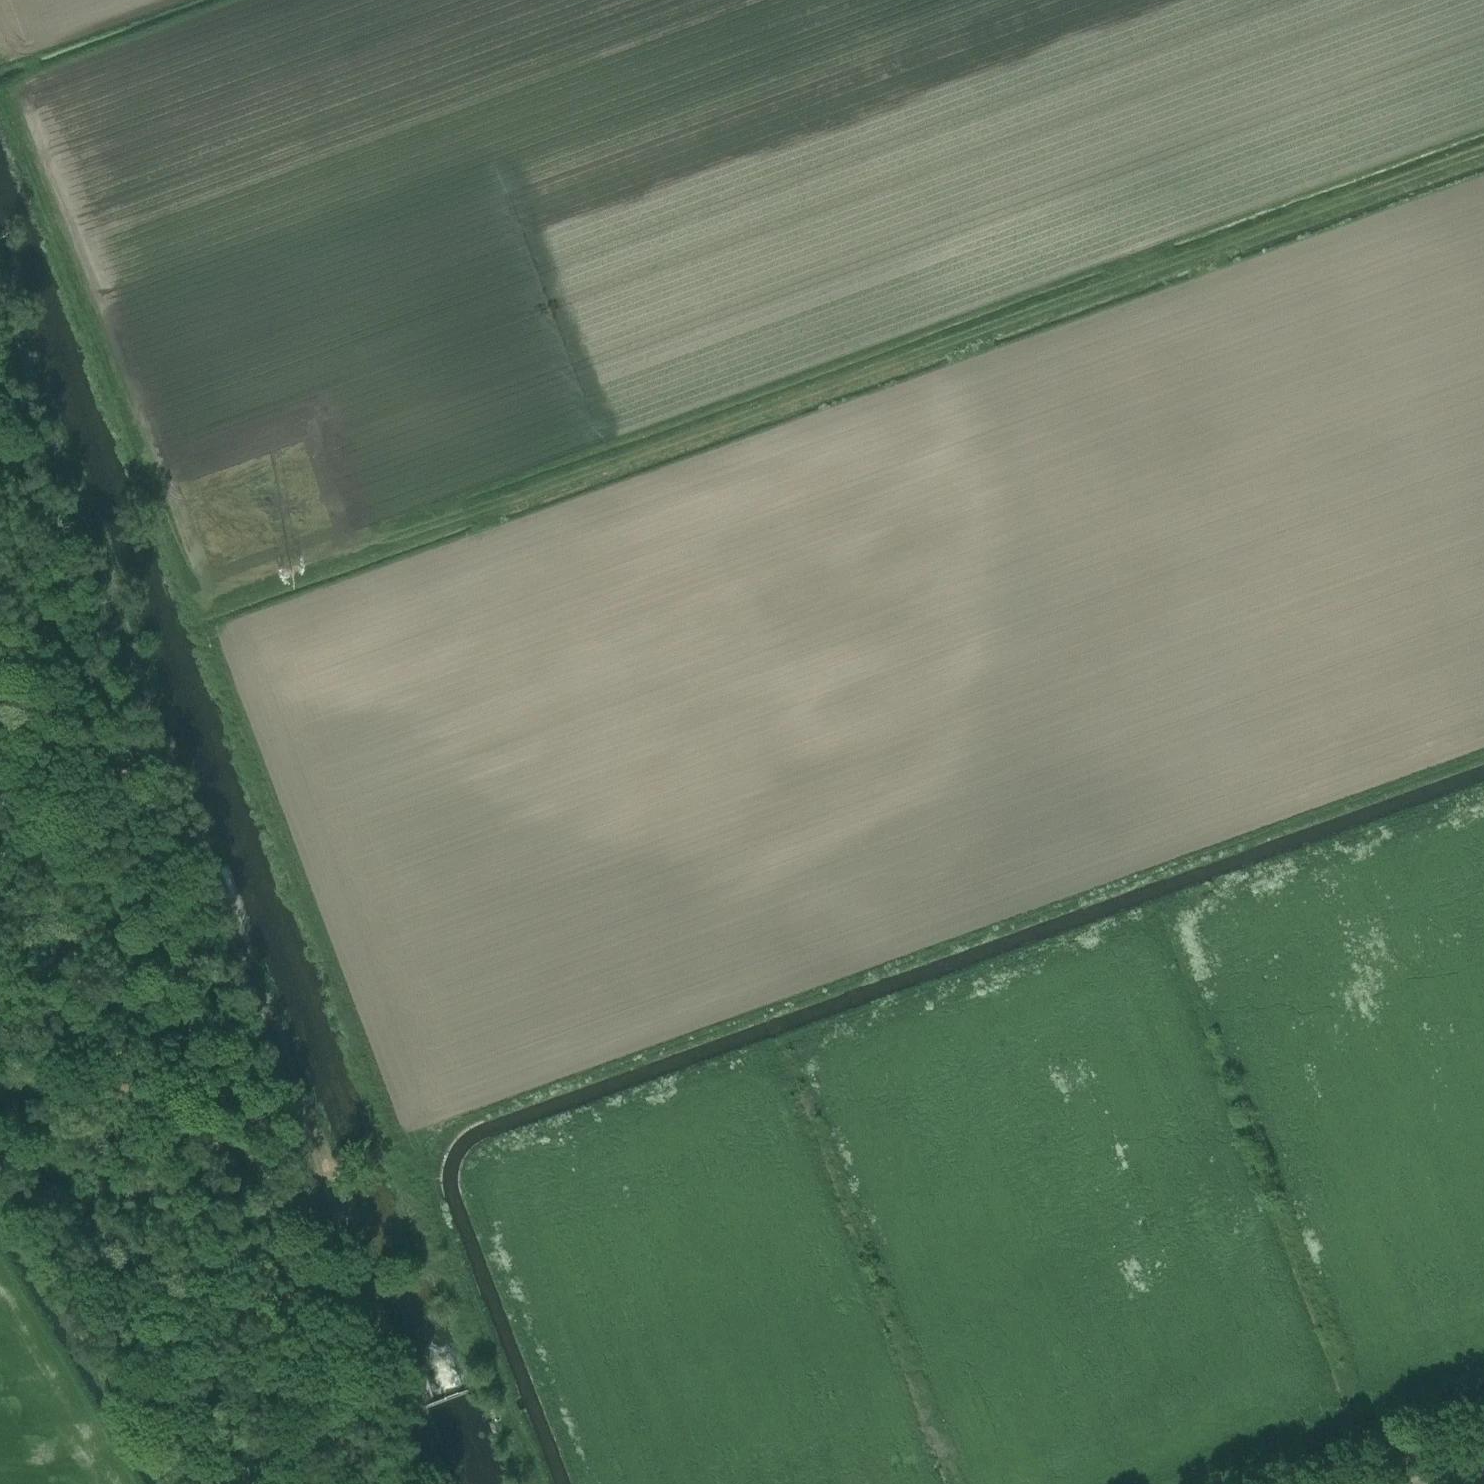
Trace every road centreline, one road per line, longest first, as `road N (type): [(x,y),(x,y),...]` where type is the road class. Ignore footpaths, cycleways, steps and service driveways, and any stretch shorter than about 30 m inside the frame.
road 1 (track): [(444,1483),(180,765),(148,692),(121,665),(119,597),(0,285)]
road 2 (track): [(1483,150),(486,508)]
road 3 (track): [(407,1134),(540,1483)]
road 4 (track): [(175,1483),(0,1189)]

